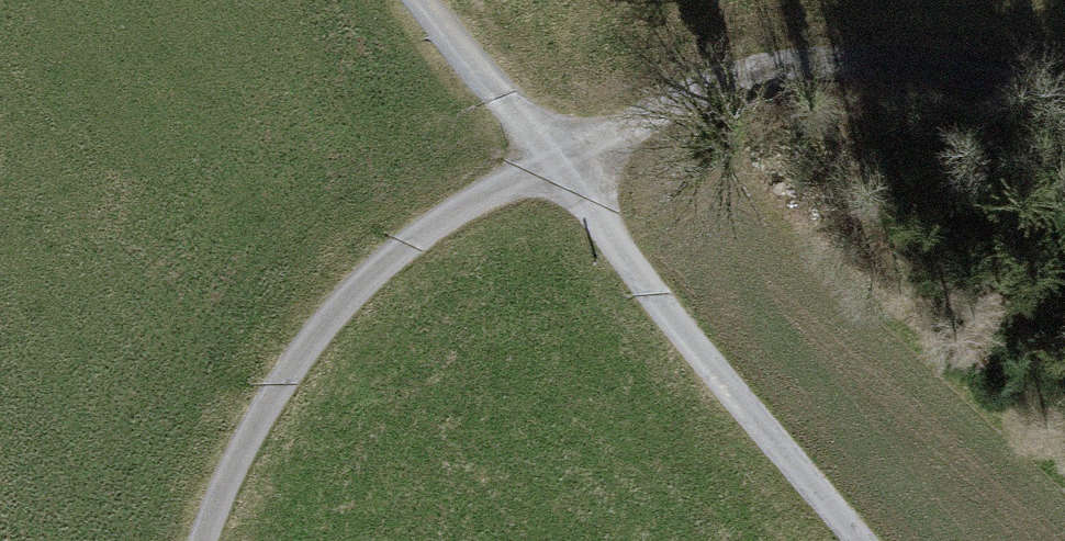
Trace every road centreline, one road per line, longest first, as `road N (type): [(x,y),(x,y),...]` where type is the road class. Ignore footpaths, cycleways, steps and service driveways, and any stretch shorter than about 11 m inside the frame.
road 1 (track): [(1064,83),(975,58),(757,91),(550,162)]
road 2 (track): [(550,162),(432,226),(347,300),(280,386),(207,540)]
road 3 (track): [(860,540),(550,162)]
road 4 (track): [(550,162),(427,0)]

